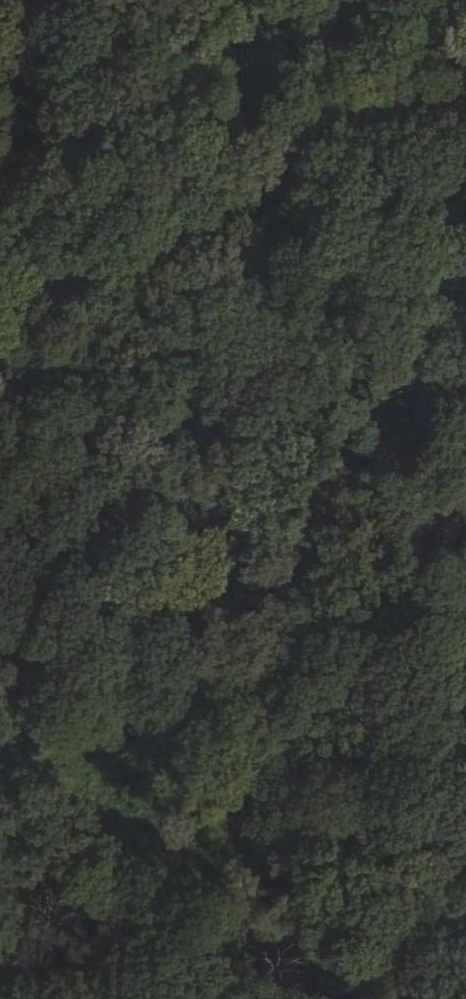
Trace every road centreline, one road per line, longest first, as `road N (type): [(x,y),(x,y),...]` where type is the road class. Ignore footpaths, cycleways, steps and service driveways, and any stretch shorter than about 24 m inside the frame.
road 1 (track): [(0,177),(385,0)]

